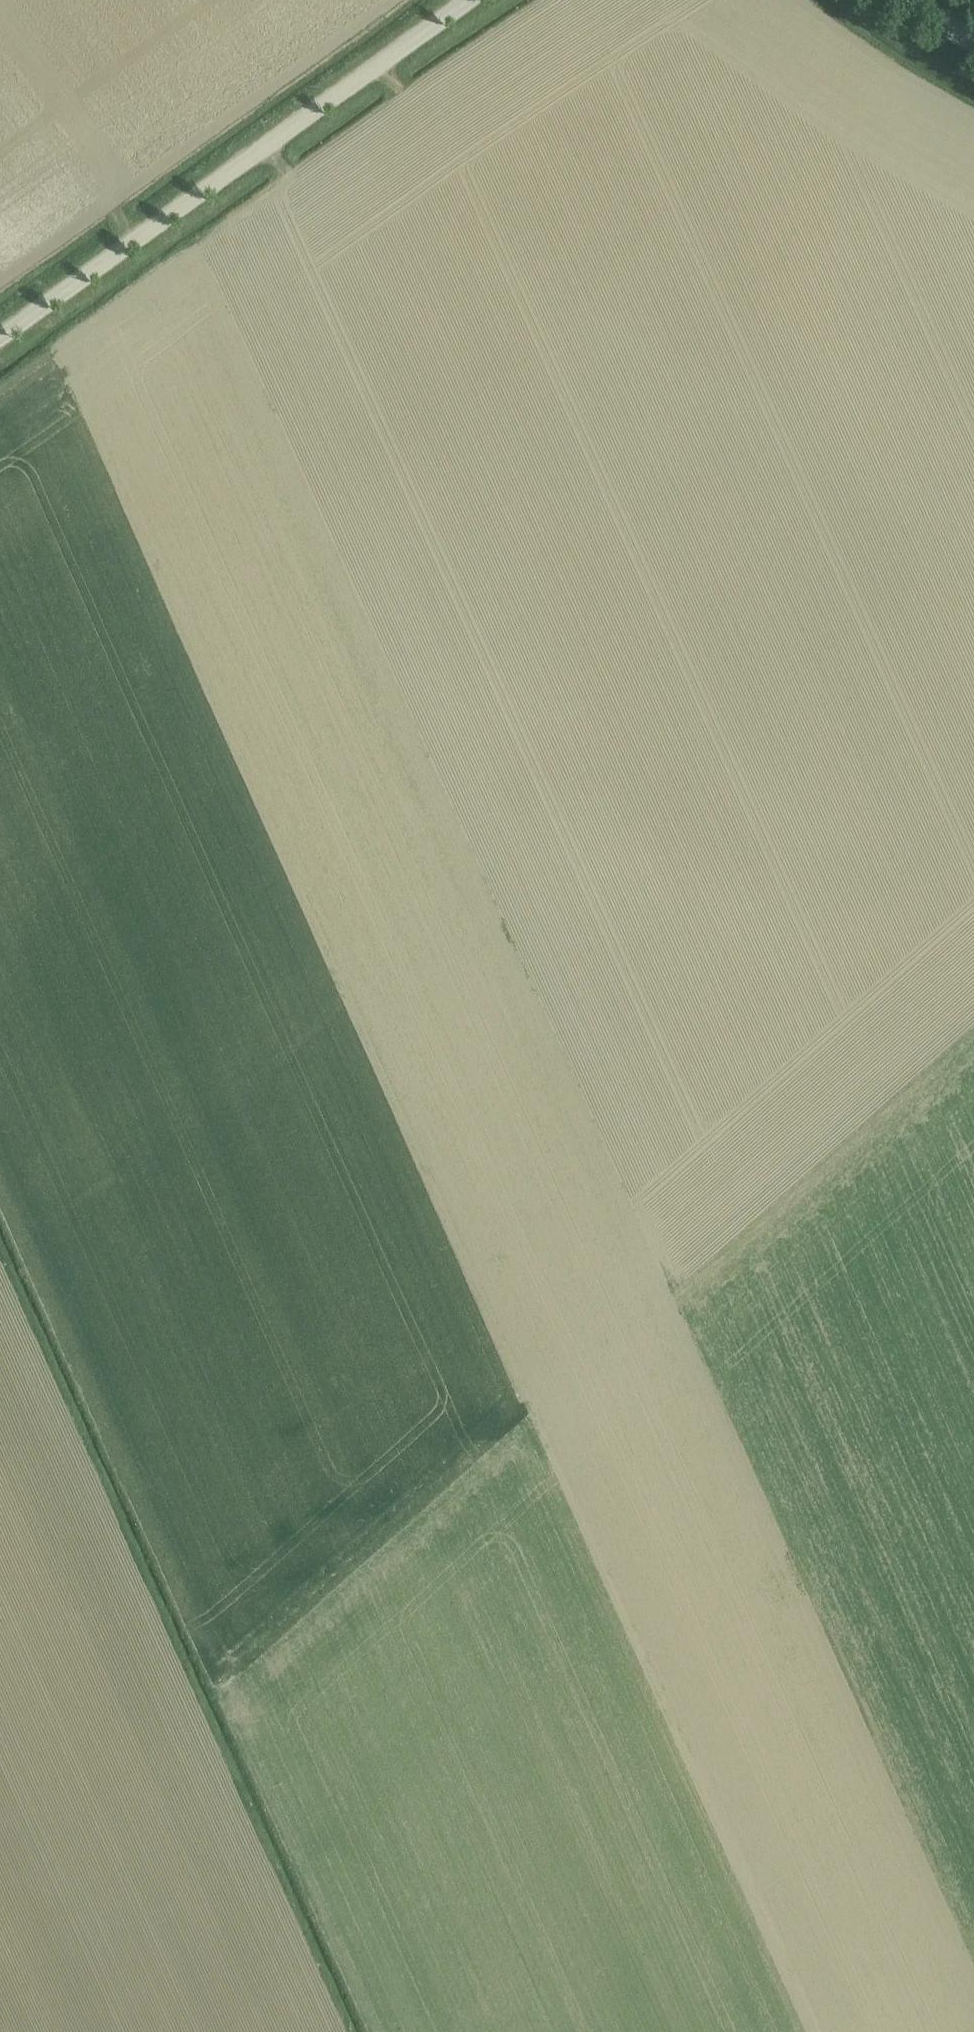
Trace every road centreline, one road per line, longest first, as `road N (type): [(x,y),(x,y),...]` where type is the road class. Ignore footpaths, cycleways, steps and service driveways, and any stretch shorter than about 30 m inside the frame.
road 1 (unclassified): [(0,339),(475,0)]

